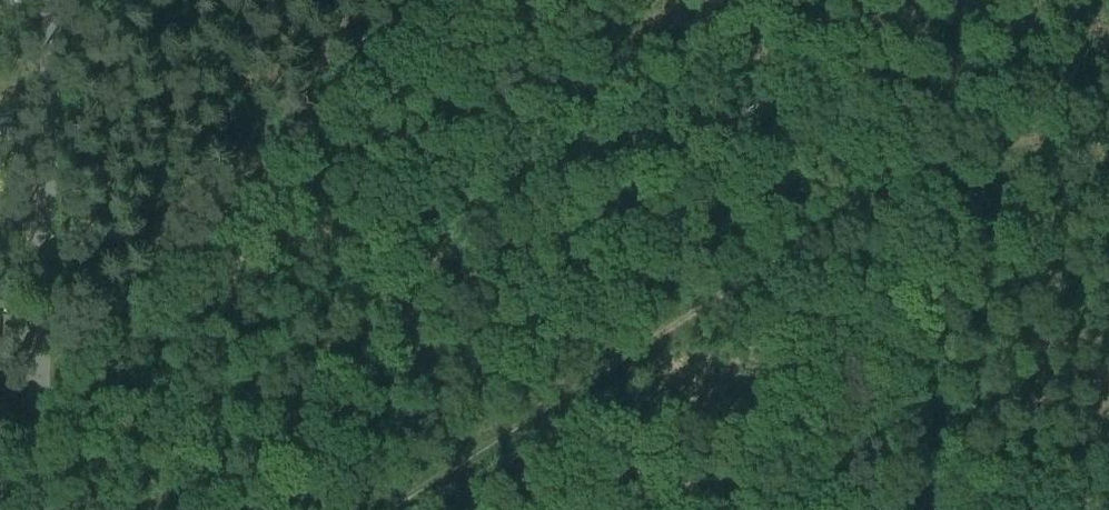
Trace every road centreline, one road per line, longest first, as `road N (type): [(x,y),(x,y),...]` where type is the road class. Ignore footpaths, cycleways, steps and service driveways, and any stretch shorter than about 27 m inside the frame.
road 1 (residential): [(35,509),(52,0)]

